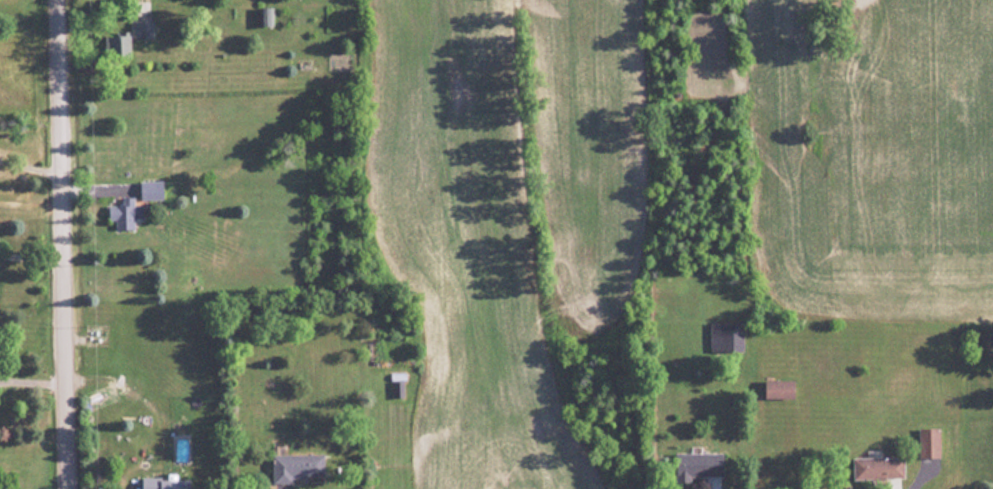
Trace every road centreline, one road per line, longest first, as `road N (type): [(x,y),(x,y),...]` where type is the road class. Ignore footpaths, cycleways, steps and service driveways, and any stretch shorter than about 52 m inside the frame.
road 1 (residential): [(58,0),(68,488)]

